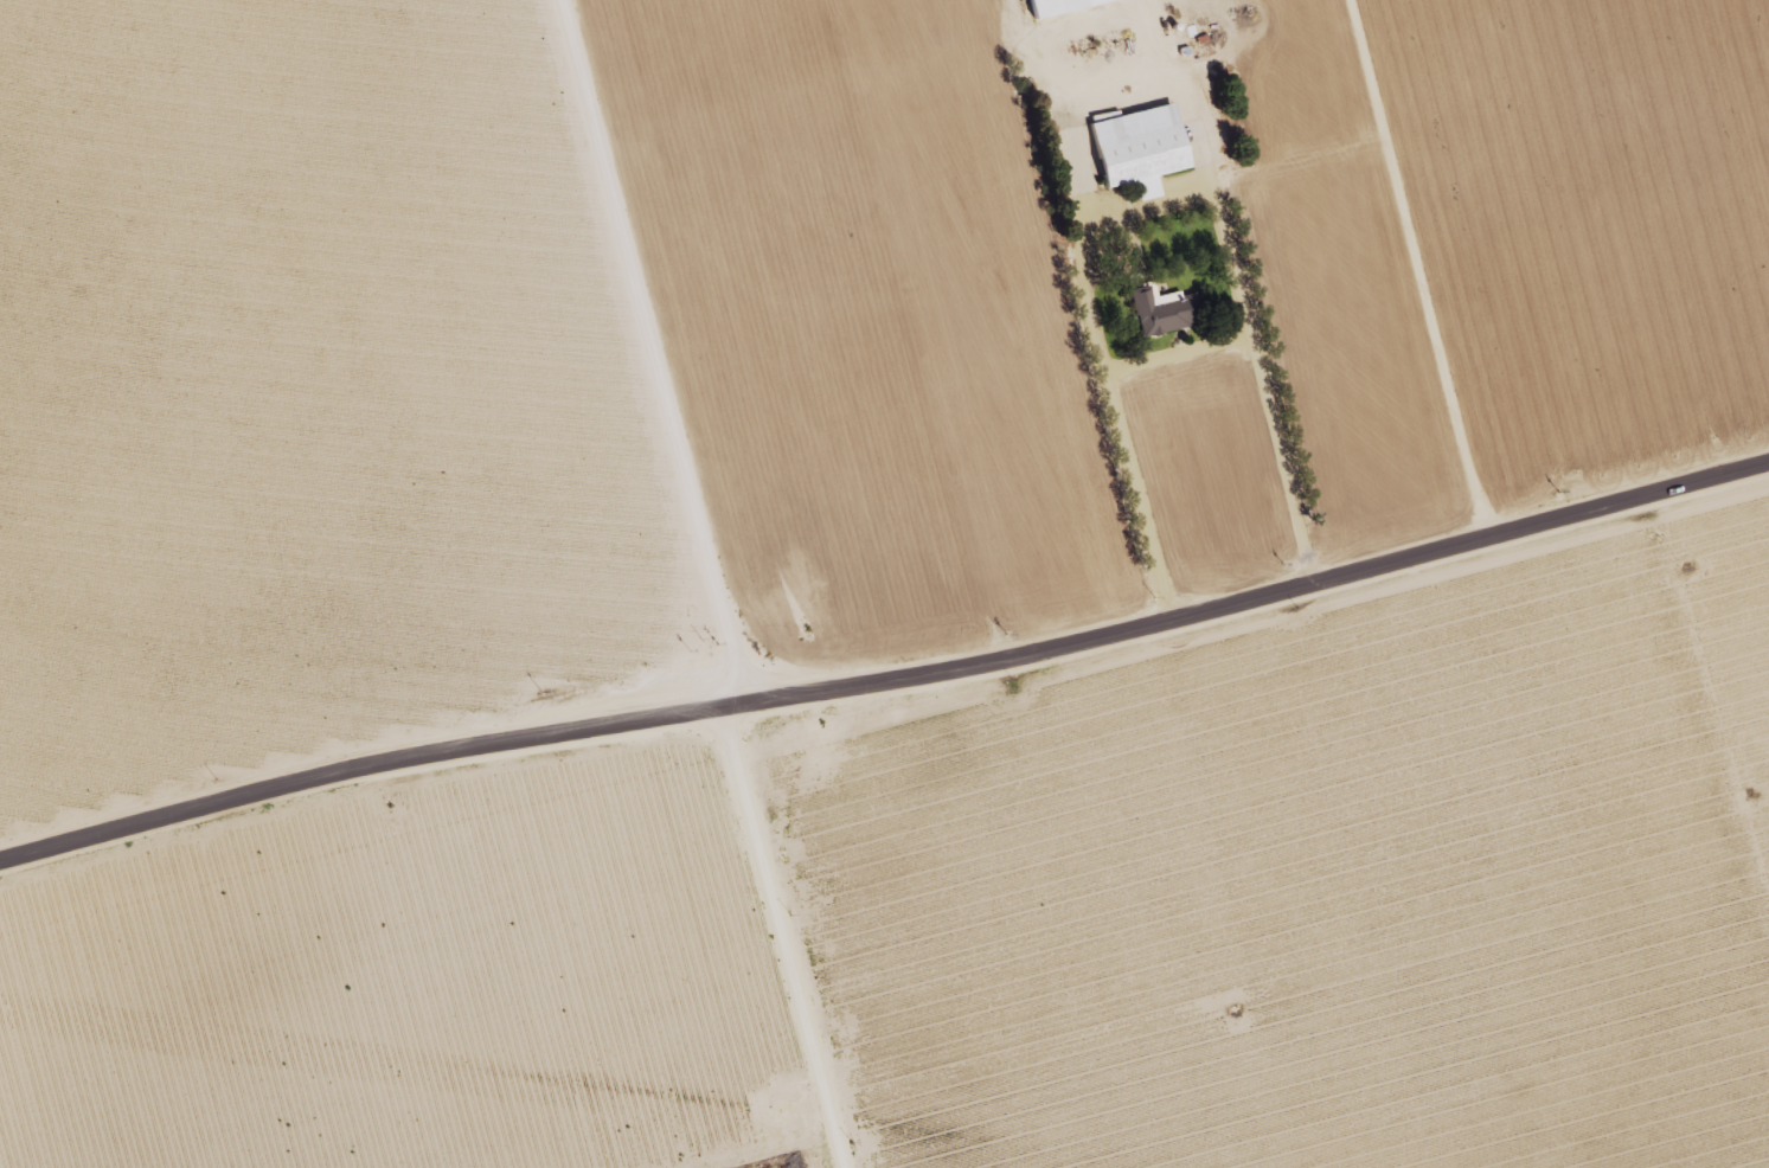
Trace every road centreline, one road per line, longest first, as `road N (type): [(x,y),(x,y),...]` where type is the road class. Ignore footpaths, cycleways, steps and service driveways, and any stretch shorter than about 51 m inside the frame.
road 1 (residential): [(0,860),(646,675),(895,668),(1768,449)]
road 2 (residential): [(723,675),(546,0)]
road 3 (track): [(723,675),(794,900),(823,1055),(858,1167)]

